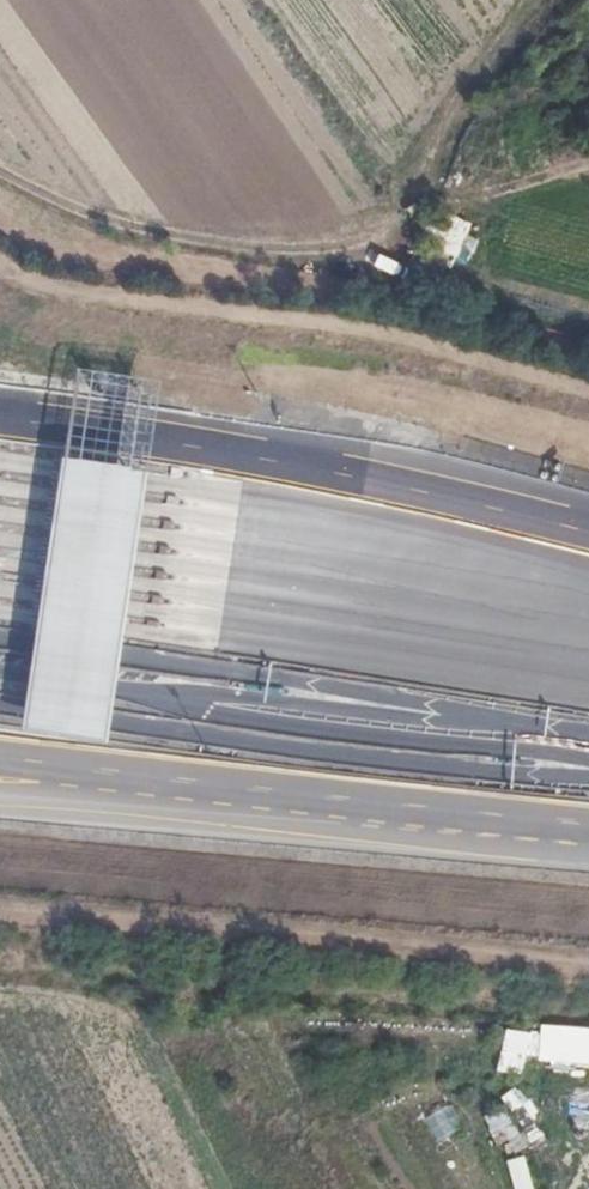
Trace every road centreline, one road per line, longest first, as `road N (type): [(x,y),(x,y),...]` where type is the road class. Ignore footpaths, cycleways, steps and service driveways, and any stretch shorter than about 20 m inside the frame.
road 1 (motorway): [(0,678),(588,759)]
road 2 (motorway): [(588,693),(0,616)]

